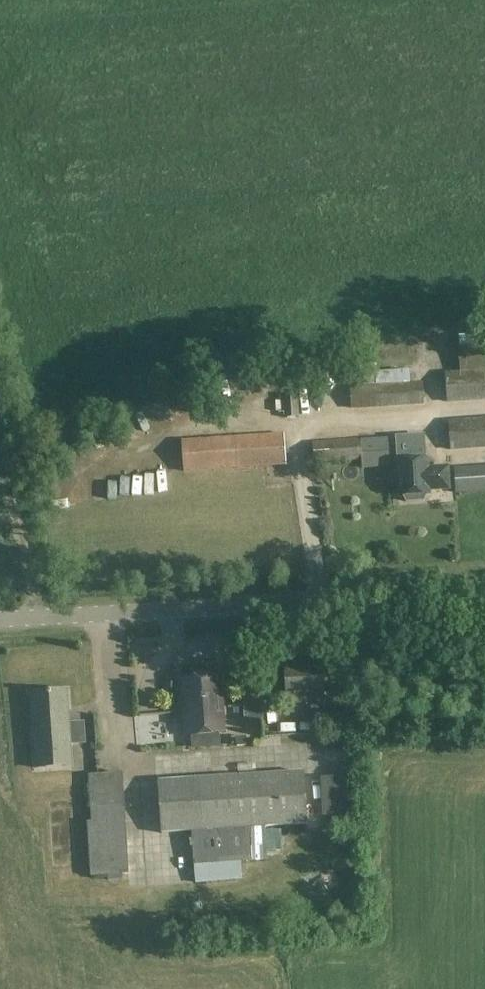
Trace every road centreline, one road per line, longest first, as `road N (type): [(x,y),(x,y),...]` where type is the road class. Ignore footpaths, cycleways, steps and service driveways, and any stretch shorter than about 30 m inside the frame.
road 1 (unclassified): [(0,621),(484,595)]

